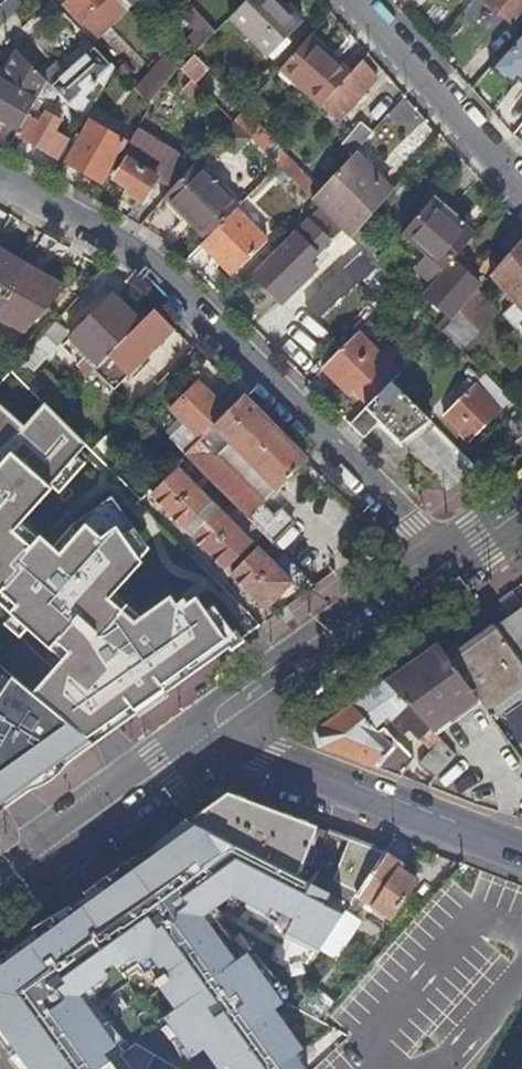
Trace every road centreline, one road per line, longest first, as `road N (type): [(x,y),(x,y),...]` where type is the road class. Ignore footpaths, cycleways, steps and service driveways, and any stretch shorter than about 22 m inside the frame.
road 1 (residential): [(0,175),(161,268),(442,566)]
road 2 (tertiary): [(204,732),(521,853)]
road 3 (primary): [(442,566),(204,732)]
road 4 (residential): [(521,190),(352,0)]
road 5 (primary): [(204,732),(0,881)]

